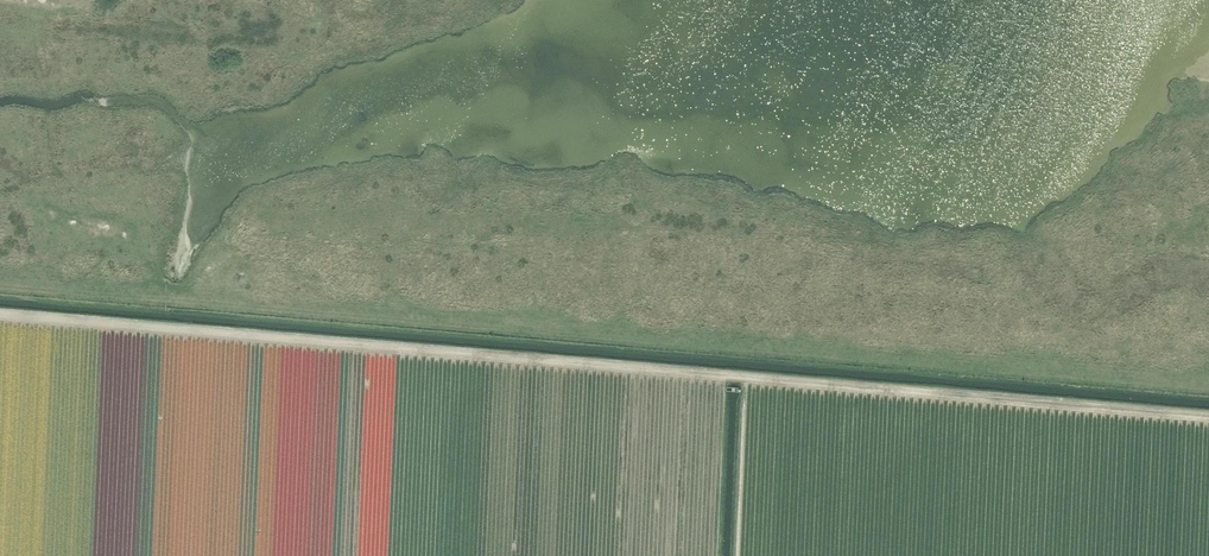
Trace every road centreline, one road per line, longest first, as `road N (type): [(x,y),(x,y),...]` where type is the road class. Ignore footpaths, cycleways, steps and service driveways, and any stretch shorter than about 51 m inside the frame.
road 1 (track): [(1208,416),(0,315)]
road 2 (track): [(1208,385),(0,286)]

